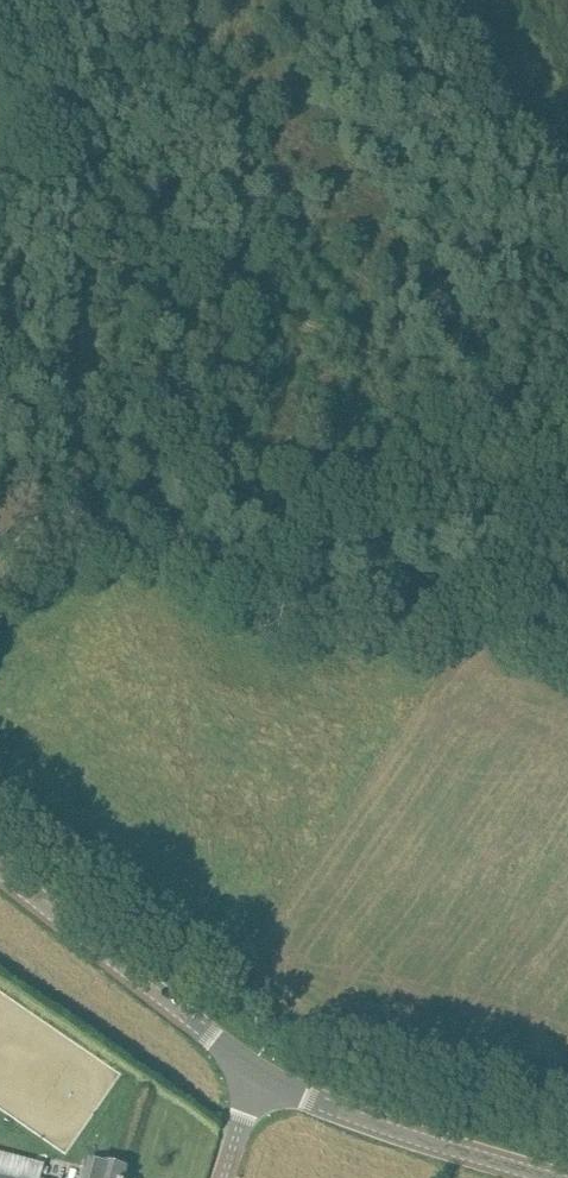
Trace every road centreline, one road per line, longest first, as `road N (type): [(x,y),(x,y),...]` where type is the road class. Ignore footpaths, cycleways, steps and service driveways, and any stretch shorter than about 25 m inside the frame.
road 1 (tertiary): [(260,1081),(0,872)]
road 2 (tertiary): [(541,1177),(260,1081)]

